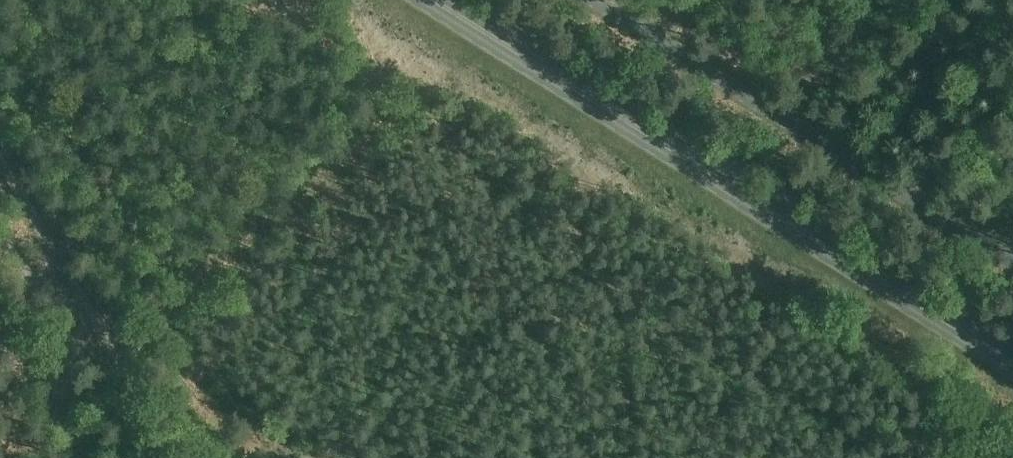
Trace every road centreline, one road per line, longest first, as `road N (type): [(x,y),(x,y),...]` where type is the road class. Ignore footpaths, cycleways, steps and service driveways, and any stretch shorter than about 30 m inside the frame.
road 1 (primary): [(1012,363),(434,0)]
road 2 (unclassified): [(1012,262),(593,0)]
road 3 (track): [(0,159),(172,457)]

